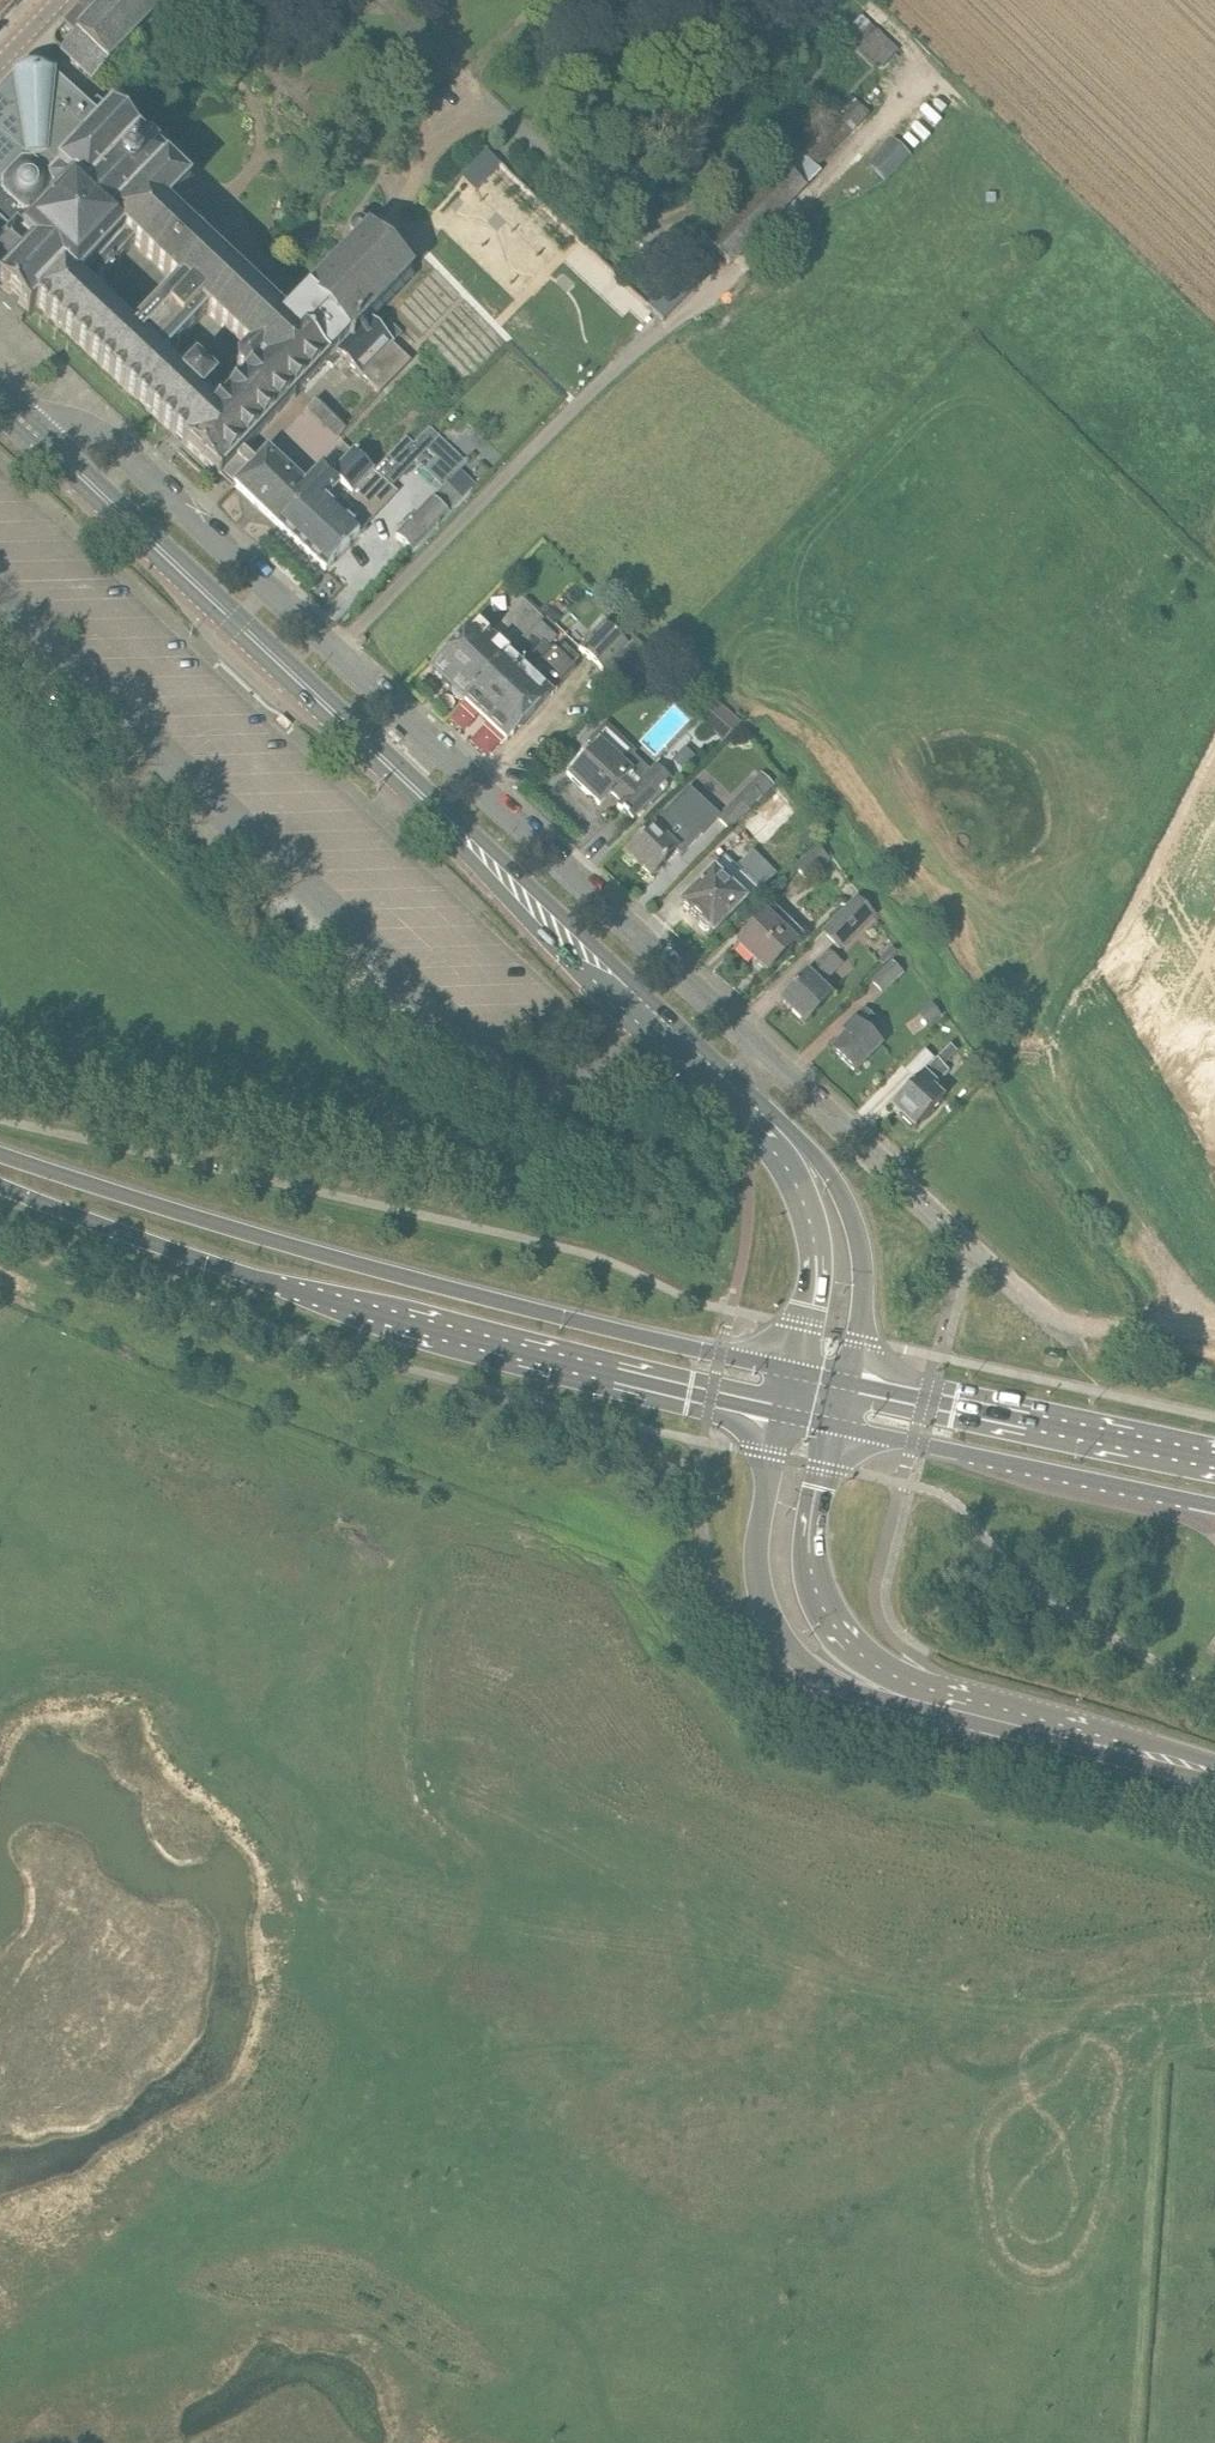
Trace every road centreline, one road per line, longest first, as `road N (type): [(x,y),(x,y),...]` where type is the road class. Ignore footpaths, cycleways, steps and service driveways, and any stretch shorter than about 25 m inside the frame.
road 1 (unclassified): [(767,1056),(110,441),(84,428),(30,424)]
road 2 (secondary): [(731,1094),(30,424)]
road 3 (primary): [(794,1370),(285,1243),(0,1153)]
road 4 (primary): [(0,1185),(173,1250),(398,1319),(783,1413)]
road 5 (primary): [(835,1424),(1214,1503)]
road 6 (tertiary): [(783,1413),(757,1544),(771,1619),(821,1678),(864,1693),(911,1691)]
road 7 (primary): [(1214,1460),(846,1381)]
road 8 (secondary): [(846,1381),(863,1283),(846,1200),(821,1159),(776,1115),(731,1094)]
road 9 (track): [(1202,1332),(1041,1080),(1031,1052)]
road 10 (tertiary): [(1214,1772),(911,1691)]
road 11 (tertiary): [(911,1691),(845,1639),(815,1588),(810,1521),(835,1424)]
road 12 (secondary): [(731,1094),(782,1162),(811,1227),(816,1275),(794,1370)]
road 13 (unclassified): [(965,1242),(767,1056)]
road 14 (unclassified): [(965,1242),(1089,1352)]
road 15 (track): [(1054,1324),(1214,1333)]

